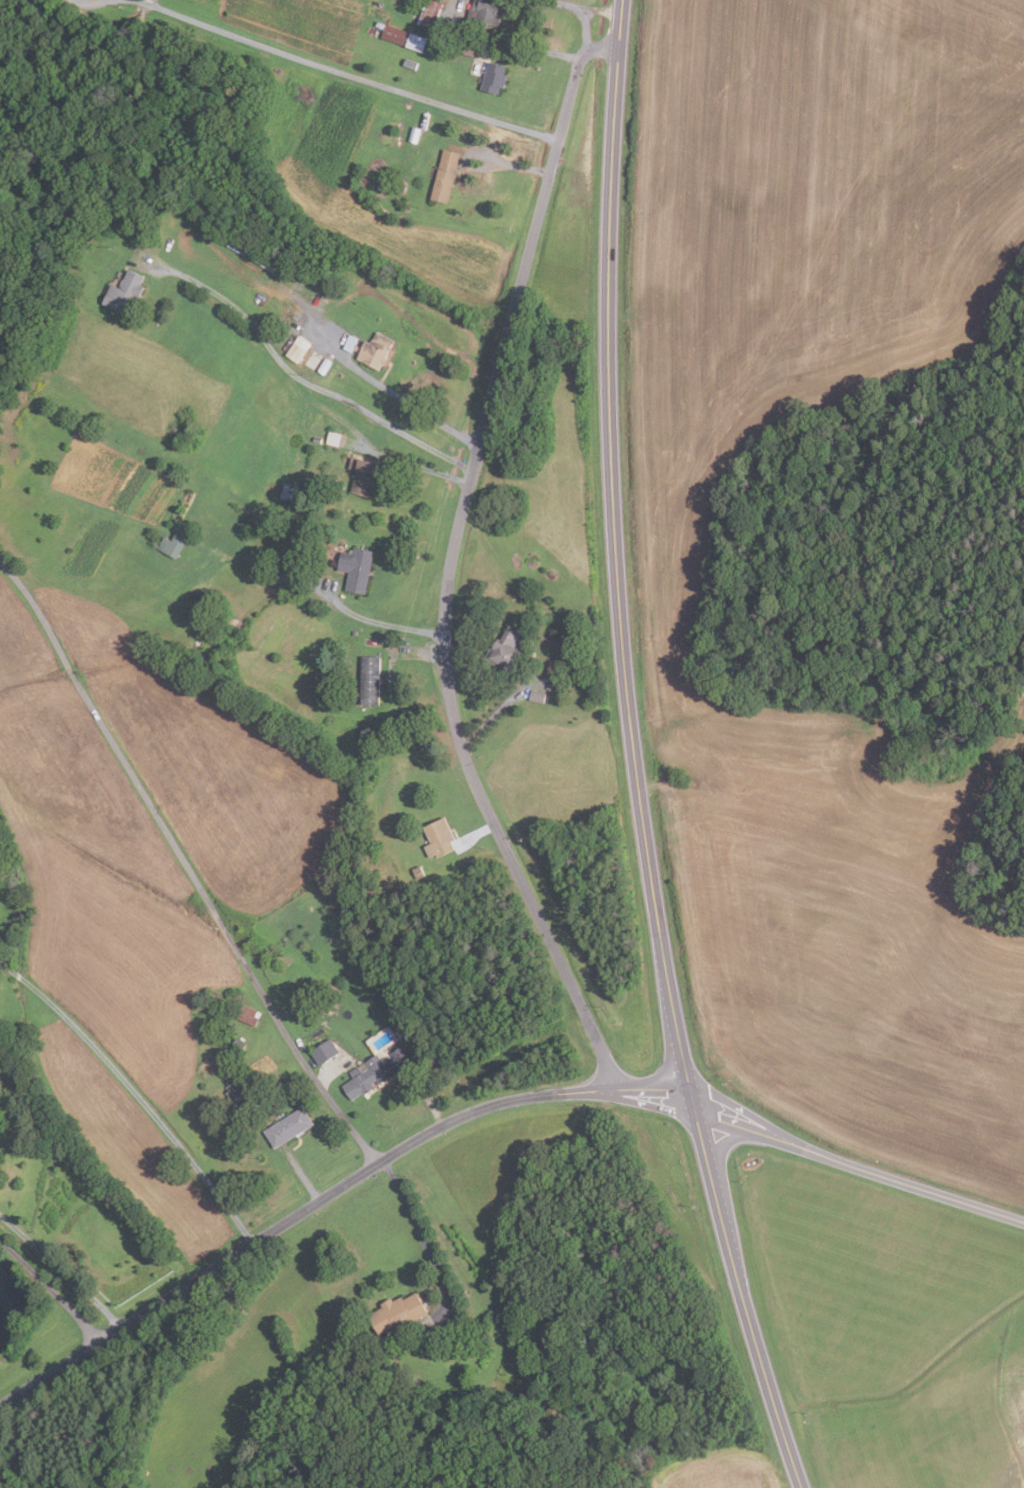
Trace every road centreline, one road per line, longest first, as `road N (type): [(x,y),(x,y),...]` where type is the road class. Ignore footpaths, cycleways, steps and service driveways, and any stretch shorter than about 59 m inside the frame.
road 1 (residential): [(611,1087),(600,1047),(462,751),(443,635),(467,484),(577,58),(619,47)]
road 2 (primary): [(691,1091),(652,899),(622,649),(608,252),(623,0)]
road 3 (residential): [(0,1407),(410,1144),(503,1103),(611,1087)]
road 4 (primary): [(804,1487),(739,1287),(698,1114)]
road 5 (residential): [(1023,1223),(817,1154)]
road 6 (residential): [(817,1154),(691,1091)]

